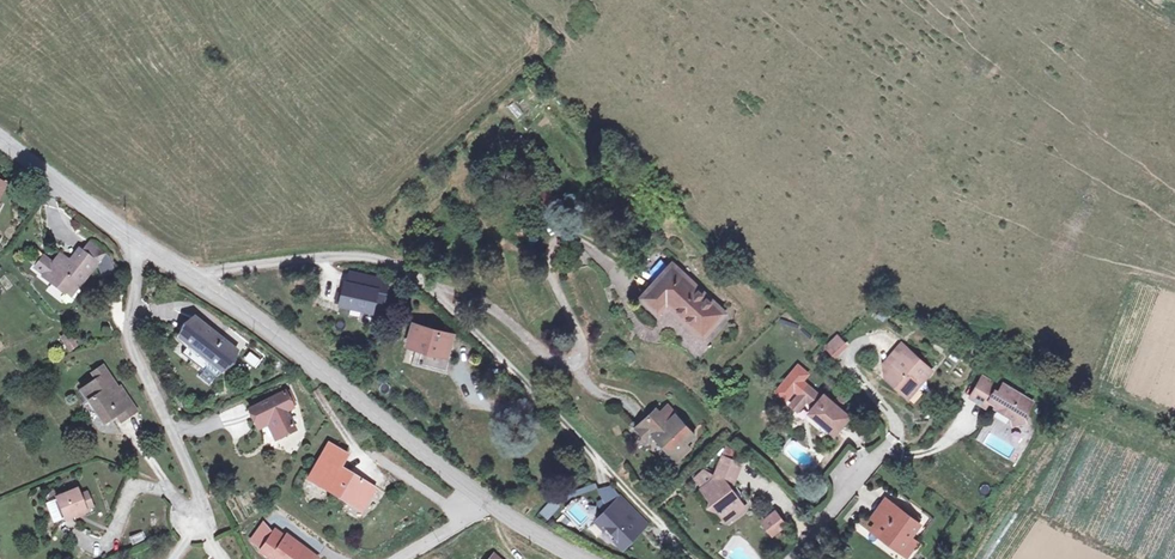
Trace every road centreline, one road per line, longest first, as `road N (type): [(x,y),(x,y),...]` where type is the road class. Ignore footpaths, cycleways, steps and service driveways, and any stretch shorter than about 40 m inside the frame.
road 1 (secondary): [(580,558),(424,456),(202,282)]
road 2 (residential): [(142,242),(128,336),(201,510),(193,524)]
road 3 (residential): [(202,282),(208,273),(348,254),(432,286)]
road 4 (secondary): [(142,242),(0,138)]
road 5 (residential): [(794,558),(890,442)]

